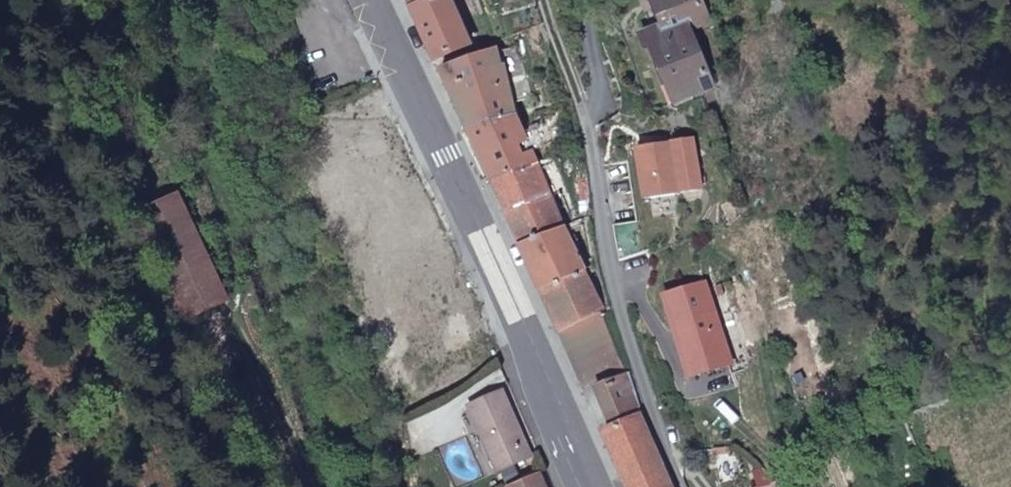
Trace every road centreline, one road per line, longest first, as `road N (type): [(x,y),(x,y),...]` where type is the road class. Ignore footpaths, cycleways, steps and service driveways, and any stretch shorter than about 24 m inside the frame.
road 1 (primary): [(374,0),(595,486)]
road 2 (residential): [(542,0),(583,116),(645,403),(680,486)]

